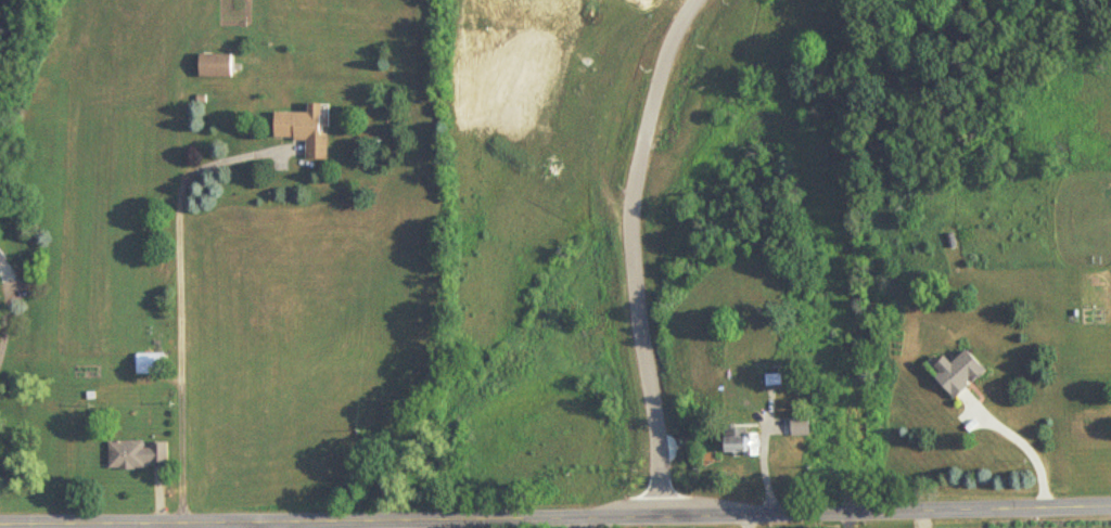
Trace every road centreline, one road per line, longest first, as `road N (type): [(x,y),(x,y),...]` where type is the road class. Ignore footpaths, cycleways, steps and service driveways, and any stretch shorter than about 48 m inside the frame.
road 1 (residential): [(0,524),(1110,504)]

